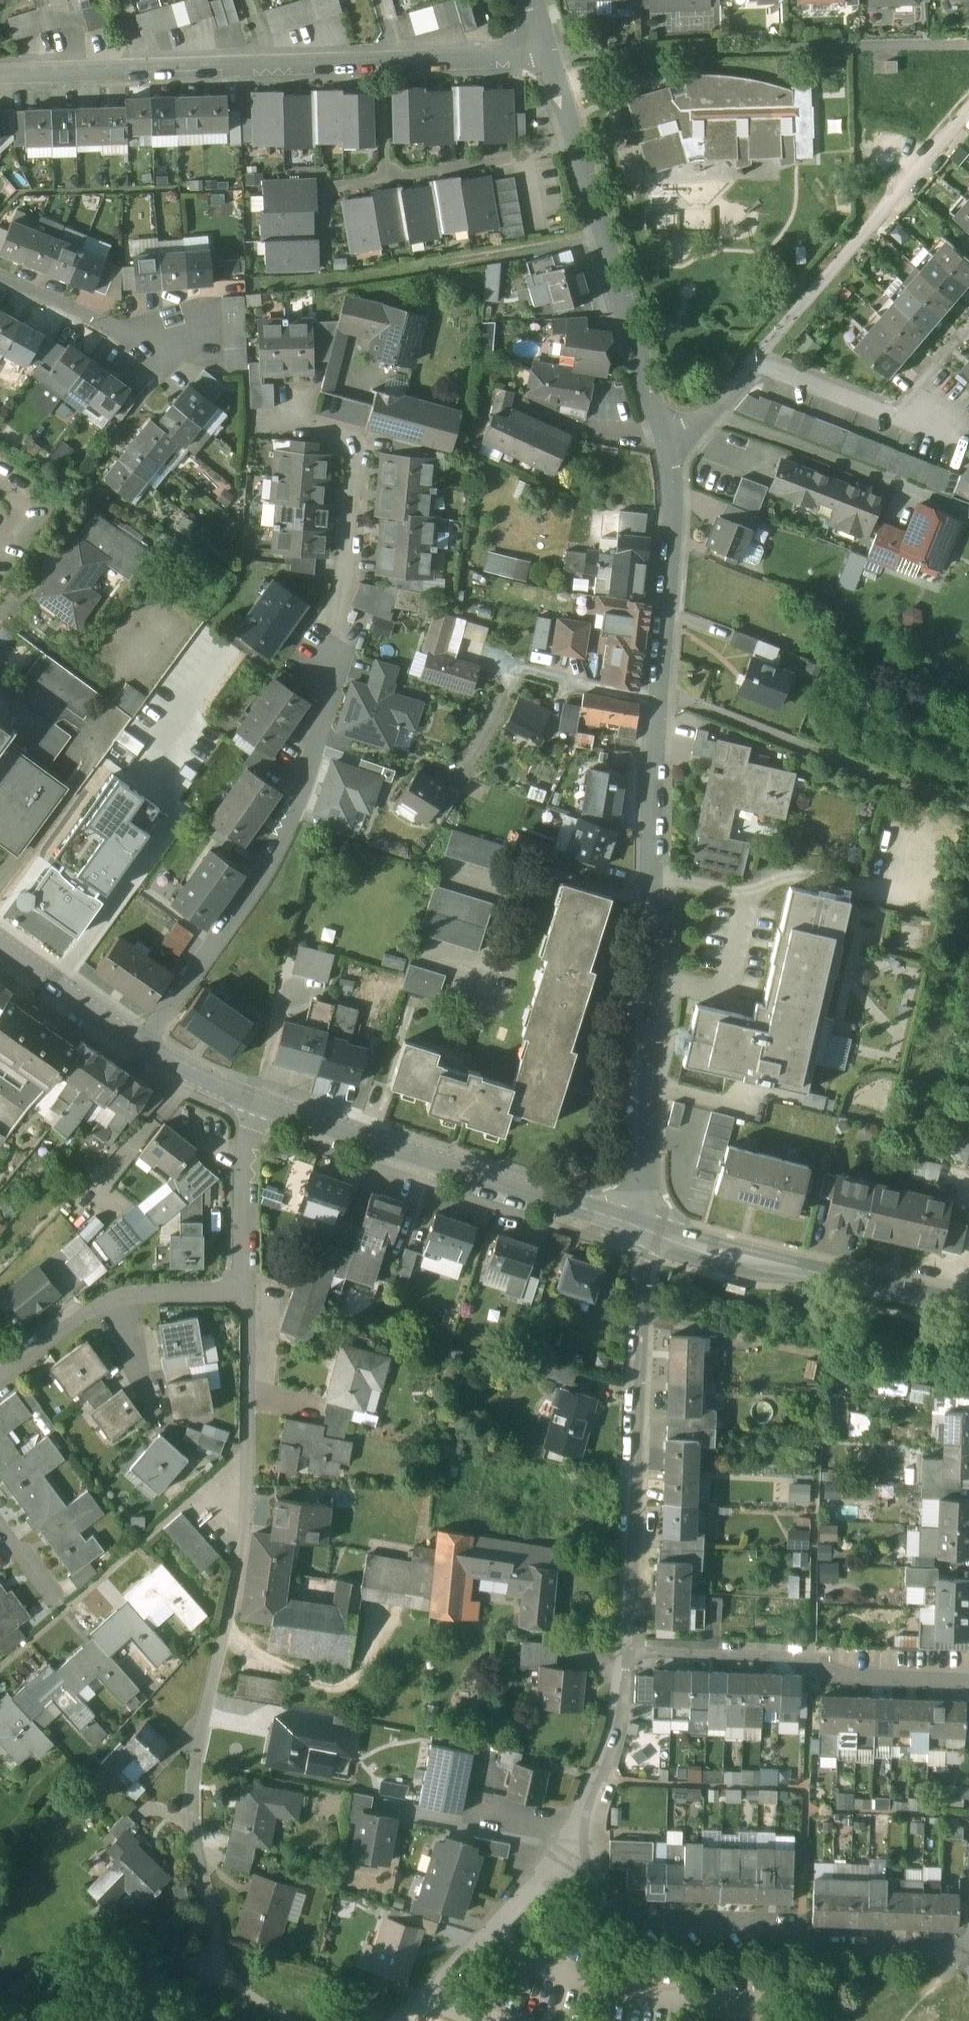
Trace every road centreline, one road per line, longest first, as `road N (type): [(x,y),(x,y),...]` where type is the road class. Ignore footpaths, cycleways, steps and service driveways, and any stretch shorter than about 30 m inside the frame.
road 1 (residential): [(643,1232),(657,701),(673,523),(666,448)]
road 2 (residential): [(141,1046),(264,877),(312,767),(342,658),(324,652),(326,625),(350,566),(354,450),(304,428),(295,378)]
road 3 (residential): [(0,71),(552,56)]
road 4 (tertiary): [(141,1046),(258,1103),(643,1232)]
road 5 (residential): [(553,1842),(605,1899),(641,1920),(792,1928),(815,1947),(968,1947)]
road 6 (residential): [(666,448),(552,56)]
road 7 (residential): [(628,1647),(812,1654),(834,1674),(968,1675)]
road 8 (track): [(641,1317),(968,1384)]
road 9 (tertiary): [(643,1232),(968,1306)]
road 10 (residential): [(666,448),(706,421),(754,363),(894,413),(946,410)]
road 11 (residential): [(0,277),(117,335),(211,336)]
road 12 (tertiary): [(0,944),(141,1046)]
road 13 (residential): [(120,1302),(79,1314),(0,1373)]
road 14 (residential): [(246,1292),(120,1302)]

